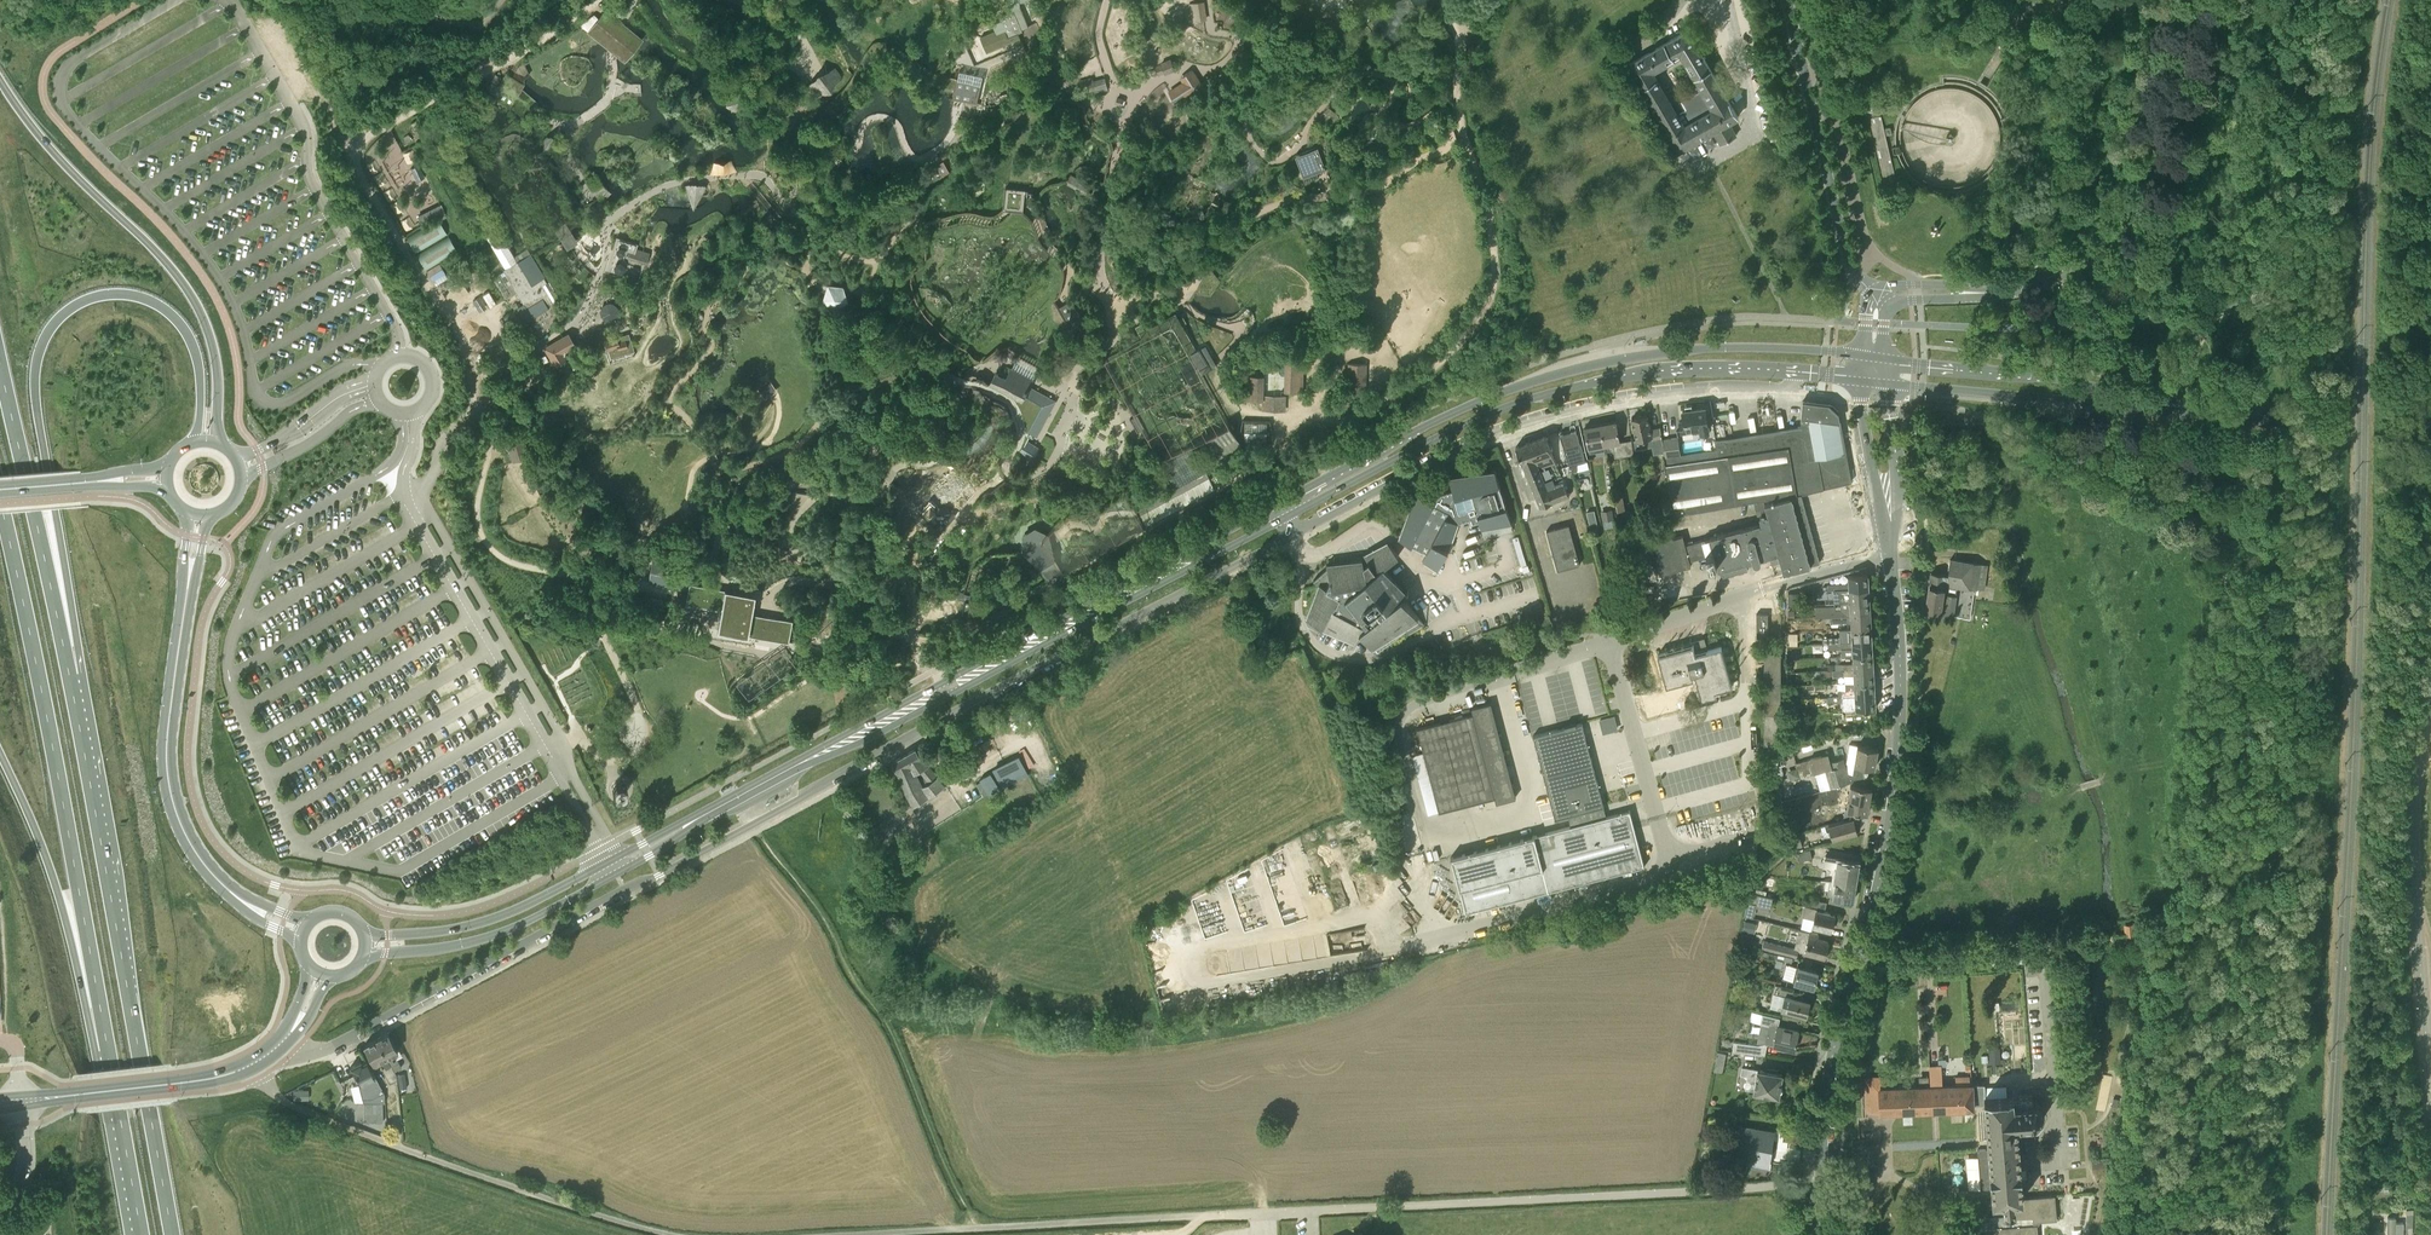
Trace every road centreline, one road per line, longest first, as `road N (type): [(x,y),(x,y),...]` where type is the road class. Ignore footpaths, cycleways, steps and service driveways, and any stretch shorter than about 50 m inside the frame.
road 1 (residential): [(278,1045),(332,1046),(1293,534)]
road 2 (unclassified): [(1823,1183),(938,1234)]
road 3 (trunk): [(69,675),(74,626),(35,385),(49,329),(96,296),(140,296),(165,308),(198,362),(196,440)]
road 4 (secondary): [(1863,356),(1709,348),(1566,372),(1451,414),(1277,503)]
road 5 (trunk): [(172,1234),(69,675)]
road 6 (trunk): [(0,499),(108,1049)]
road 7 (secondary): [(1284,517),(1455,429),(1556,391),(1689,372),(1799,375)]
road 8 (residential): [(1293,534),(1451,451),(1552,415),(1687,391),(1783,390),(1799,375)]
road 9 (secondary): [(704,815),(1145,583)]
road 10 (trunk): [(217,442),(217,364),(188,290),(50,147),(0,78)]
road 11 (unclassified): [(650,1234),(307,1113),(250,1066)]
road 12 (tertiary): [(1859,953),(1900,718),(1891,522)]
road 13 (tertiary): [(1979,292),(2020,287),(2071,266),(2132,208),(2157,151),(2195,0)]
road 14 (secondary): [(2430,1092),(2412,825),(2430,699)]
road 15 (secondary): [(363,955),(453,945),(516,926),(648,856),(704,815)]
road 16 (unclassified): [(2062,1144),(2043,960),(2029,952),(1899,961),(1859,953)]
road 17 (secondary): [(704,815),(495,918),(423,932),(362,931)]
road 18 (secondary): [(189,578),(169,733),(174,800),(204,862),(249,905)]
road 19 (trunk): [(69,675),(0,362)]
road 20 (trunk): [(0,754),(40,843),(108,1049)]
road 21 (residential): [(1875,295),(1844,246),(1787,0)]
road 22 (secondary): [(2133,400),(2430,430)]
road 23 (secondary): [(2133,400),(2044,377),(1886,359)]
road 24 (secondary): [(1888,383),(2133,400)]
road 25 (tertiary): [(1823,1183),(1835,1059),(1859,953)]
road 26 (tertiary): [(21,1101),(214,1077),(250,1066)]
road 27 (trunk): [(108,1049),(142,1234)]
road 28 (secondary): [(1277,503),(1145,583)]
road 29 (secondary): [(1145,583),(1284,517)]
road 30 (tertiary): [(1861,381),(1872,472),(1891,522)]
road 31 (tertiary): [(1891,522),(1899,470),(1888,383)]

